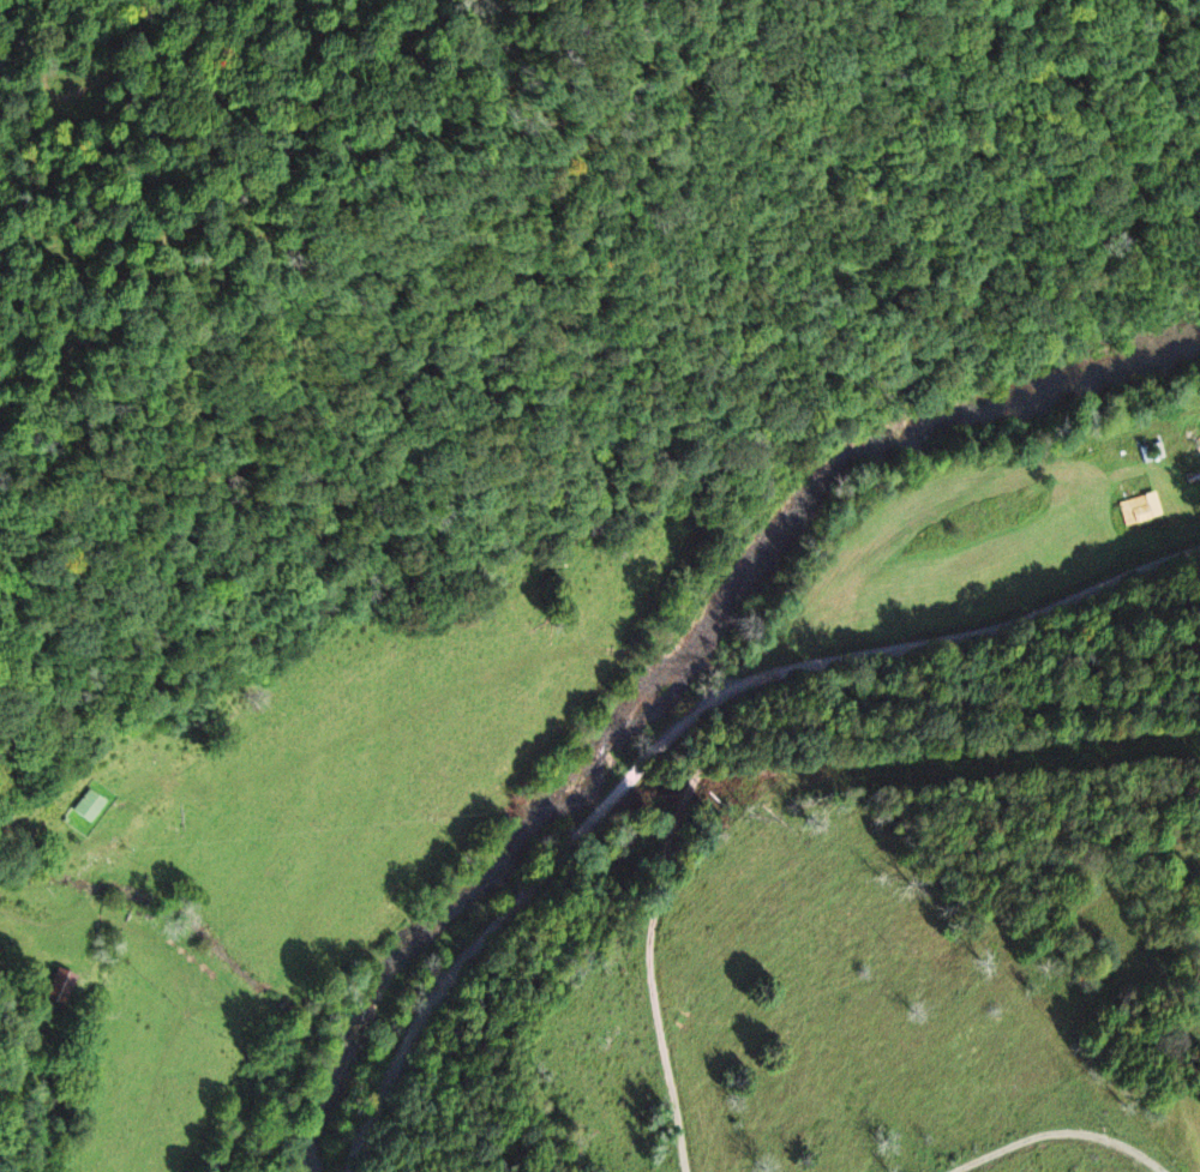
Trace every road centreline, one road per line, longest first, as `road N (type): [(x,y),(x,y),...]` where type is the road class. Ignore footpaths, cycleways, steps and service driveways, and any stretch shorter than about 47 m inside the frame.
road 1 (tertiary): [(349,1171),(400,1042),(432,990),(673,733),(763,675),(926,643)]
road 2 (track): [(691,1171),(655,972),(677,839),(635,779)]
road 3 (tertiary): [(926,643),(1038,617),(1199,555)]
road 4 (track): [(1156,1171),(1127,1152),(1072,1134),(1032,1137),(953,1171)]

